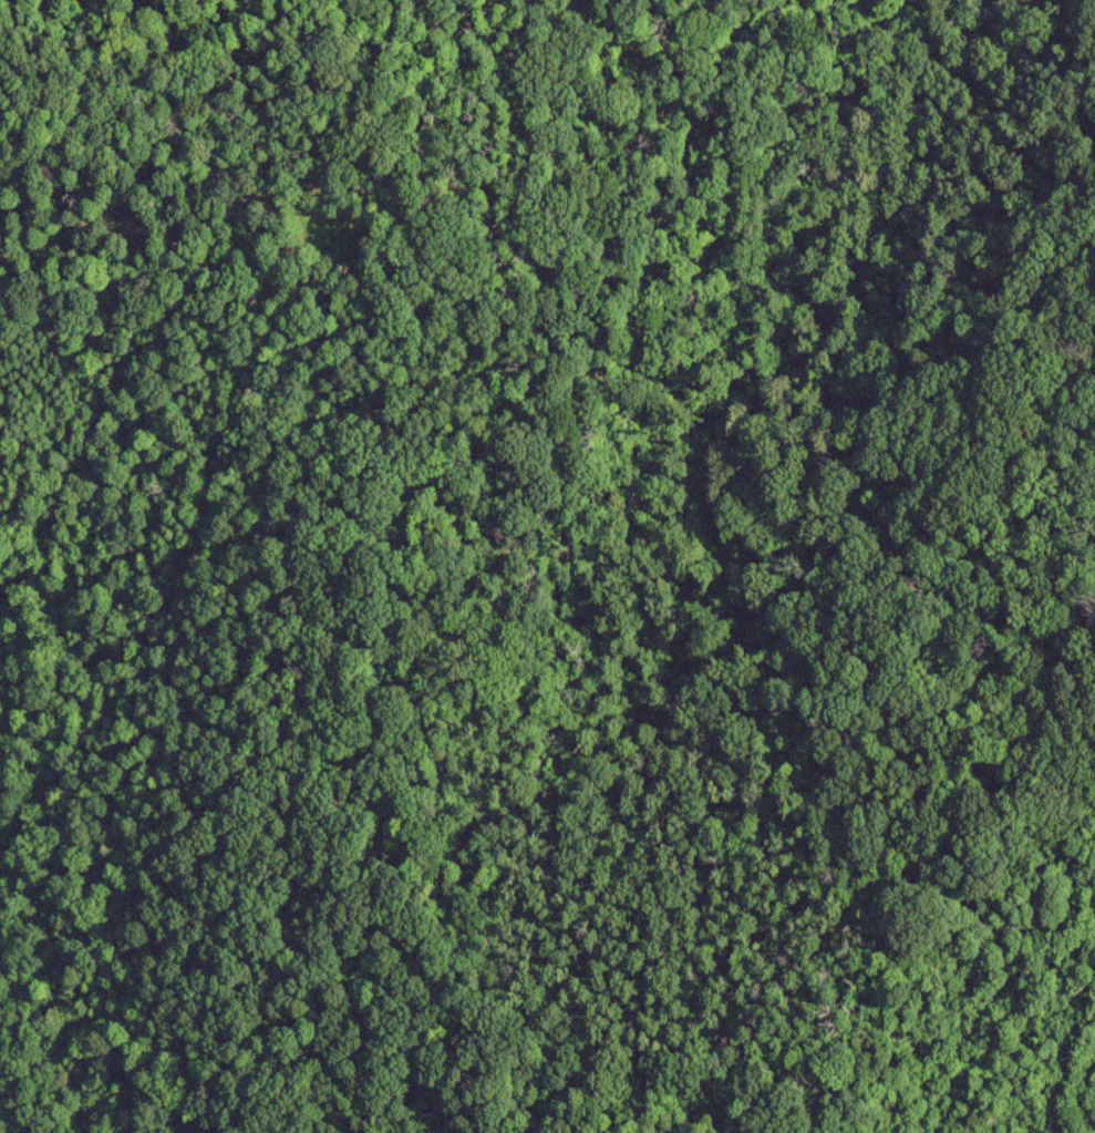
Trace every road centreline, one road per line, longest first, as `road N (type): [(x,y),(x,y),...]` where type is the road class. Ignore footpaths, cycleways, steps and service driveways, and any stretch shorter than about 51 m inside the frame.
road 1 (track): [(449,0),(468,95),(448,319),(370,390),(363,424),(317,457),(290,630),(290,911),(331,1132)]

